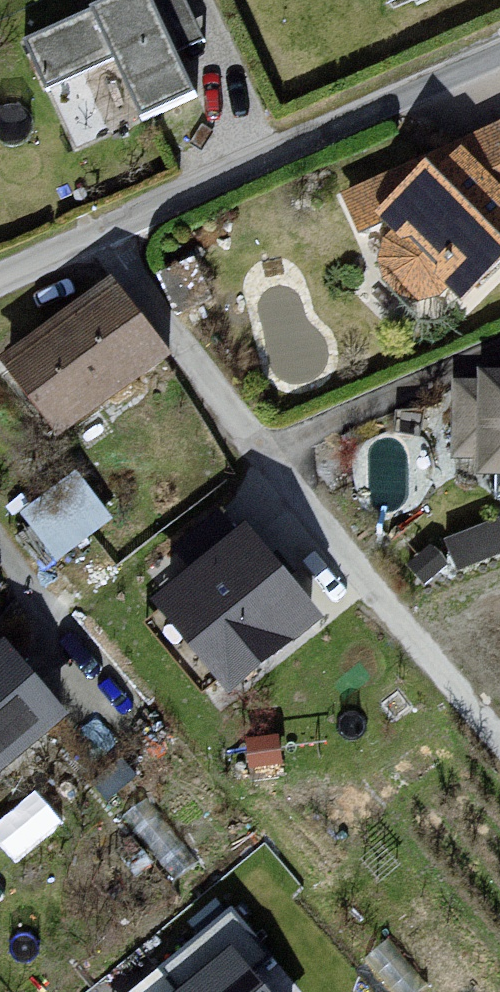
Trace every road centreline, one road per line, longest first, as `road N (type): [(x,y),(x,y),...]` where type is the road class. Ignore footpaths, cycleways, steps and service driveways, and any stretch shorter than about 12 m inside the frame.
road 1 (residential): [(107,232),(250,437),(499,752)]
road 2 (residential): [(107,232),(499,54)]
road 3 (residential): [(0,560),(110,702)]

